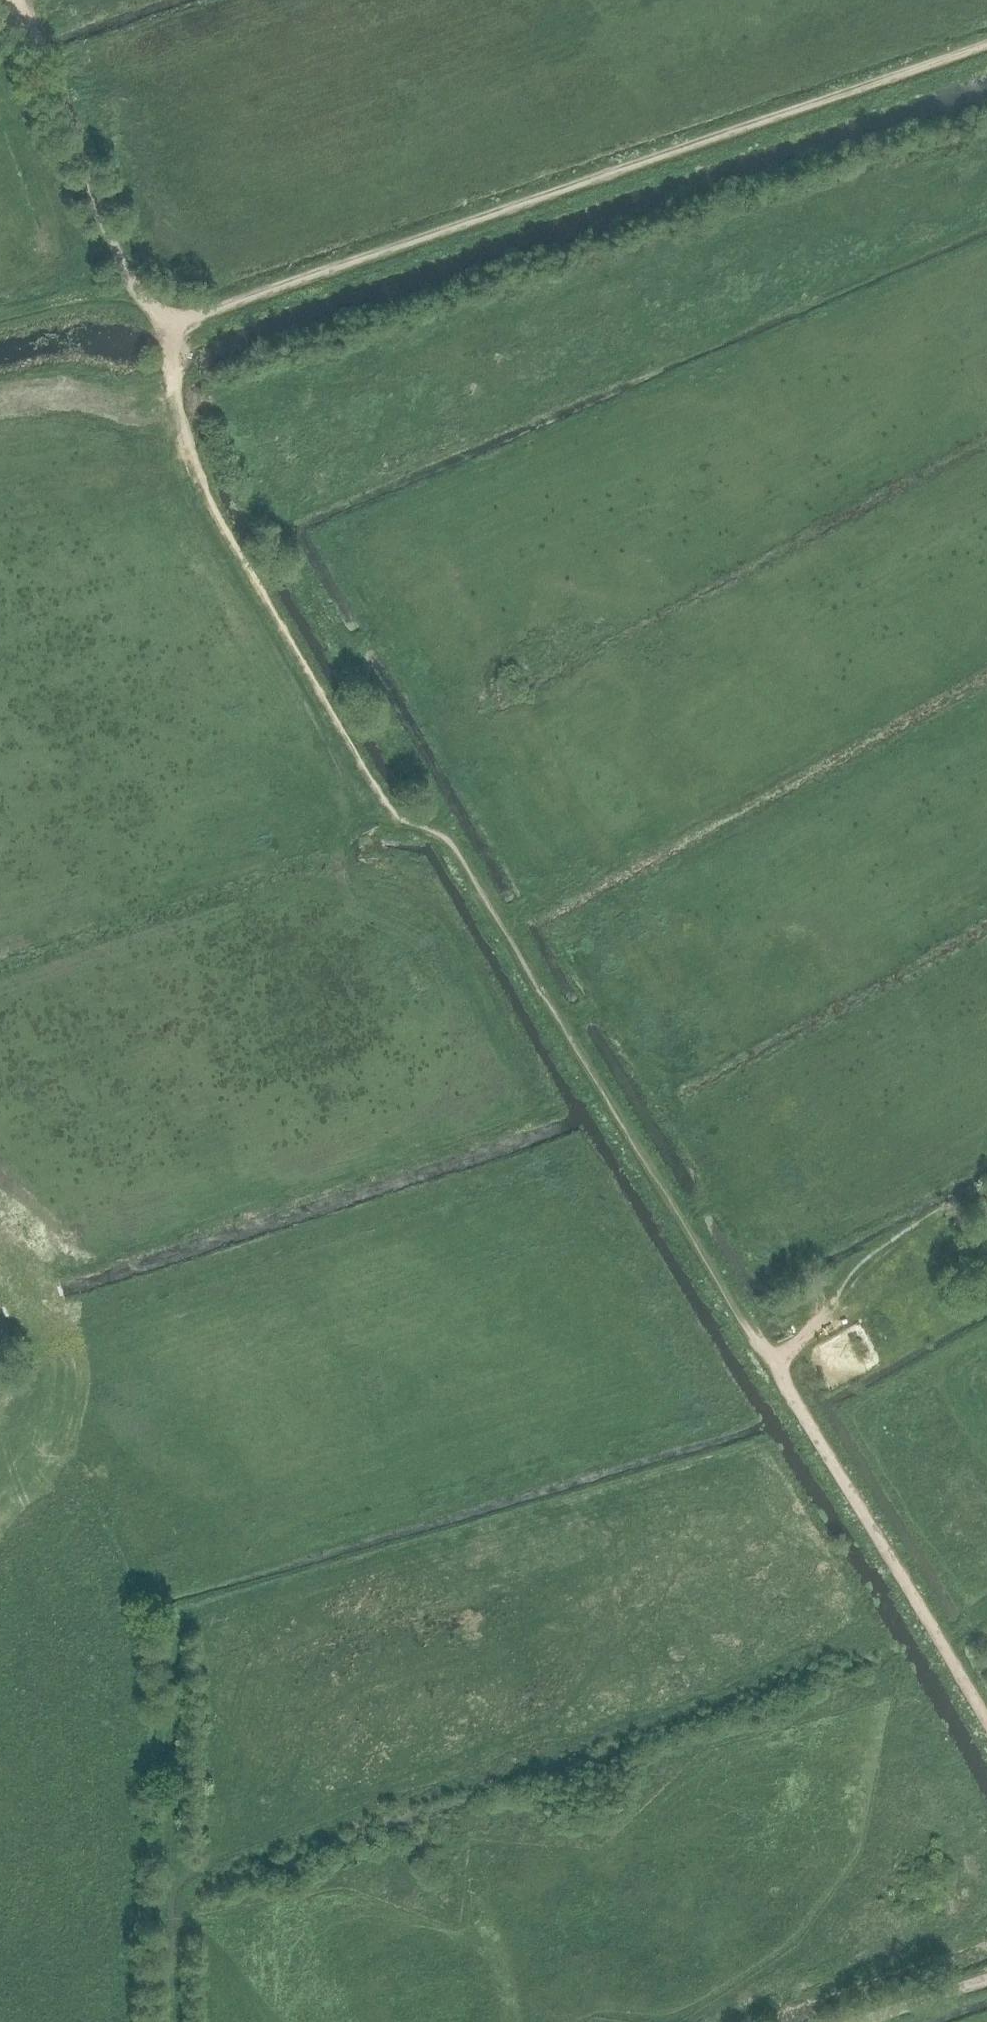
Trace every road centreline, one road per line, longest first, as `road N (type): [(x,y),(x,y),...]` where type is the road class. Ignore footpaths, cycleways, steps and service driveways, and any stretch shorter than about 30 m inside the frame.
road 1 (track): [(22,5),(46,46),(131,281),(172,319),(986,44)]
road 2 (track): [(986,1722),(455,849)]
road 3 (track): [(854,2021),(986,1978)]

